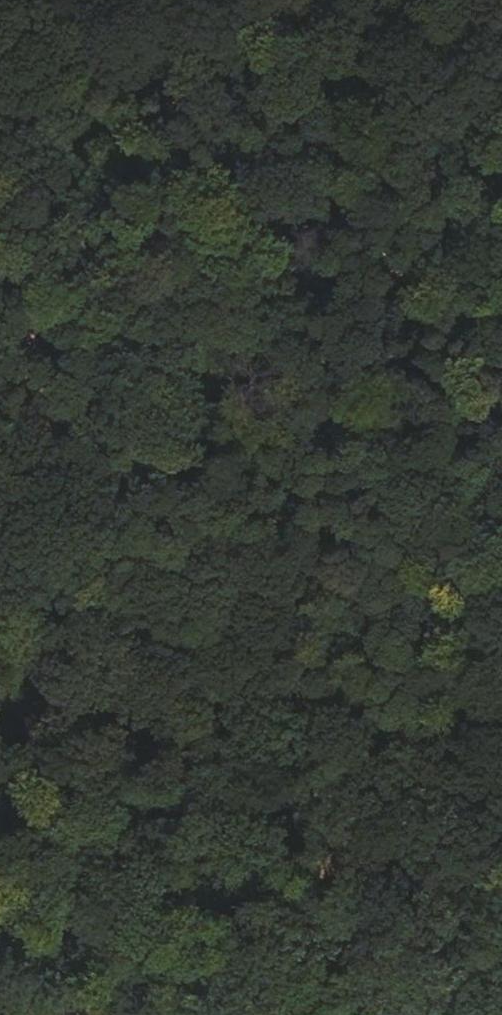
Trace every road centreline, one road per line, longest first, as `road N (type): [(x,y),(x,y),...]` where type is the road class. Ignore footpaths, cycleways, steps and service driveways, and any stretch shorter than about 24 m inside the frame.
road 1 (track): [(501,45),(0,13)]

